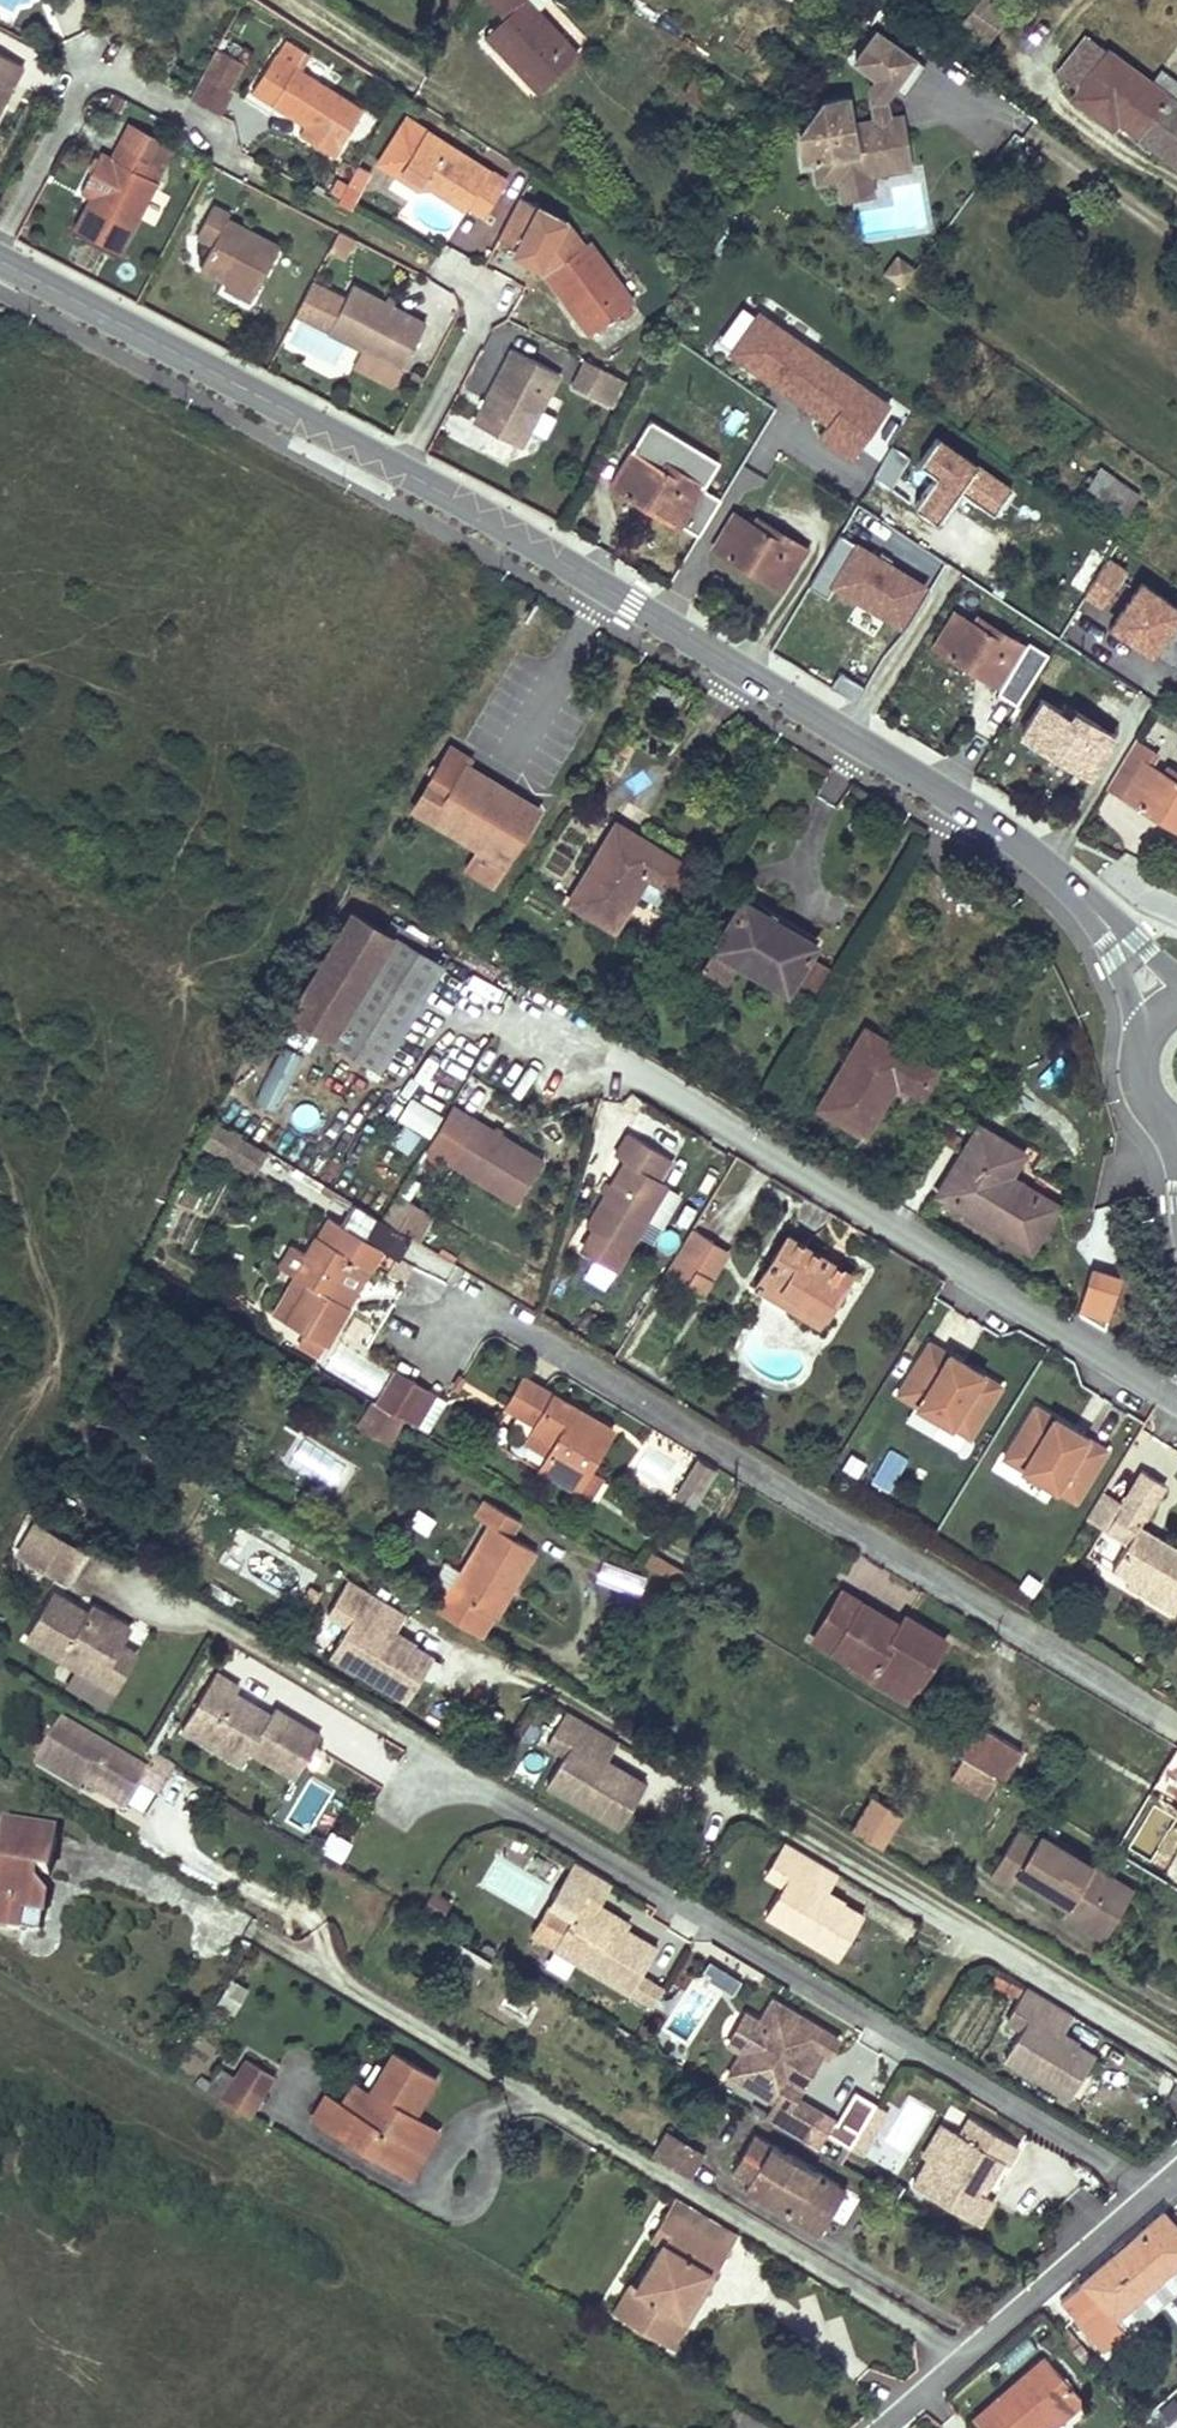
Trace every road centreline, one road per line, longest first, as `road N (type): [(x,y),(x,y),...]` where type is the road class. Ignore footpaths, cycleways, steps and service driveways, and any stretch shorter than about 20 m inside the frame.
road 1 (residential): [(163,1586),(1137,2188)]
road 2 (residential): [(465,1302),(1176,1727)]
road 3 (tertiary): [(389,478),(960,803),(1045,870)]
road 4 (residential): [(323,1974),(962,2357)]
road 5 (residential): [(562,1039),(1176,1400)]
road 6 (residential): [(623,1703),(1176,2043)]
road 7 (tertiary): [(0,268),(389,478)]
road 8 (residential): [(0,223),(95,55),(228,152)]
road 9 (residential): [(389,478),(488,282),(444,266)]
road 10 (residential): [(962,2357),(1137,2188)]
road 11 (tertiary): [(1045,870),(1109,951),(1153,1026)]
road 12 (tertiary): [(1045,870),(1093,898),(1176,975)]

